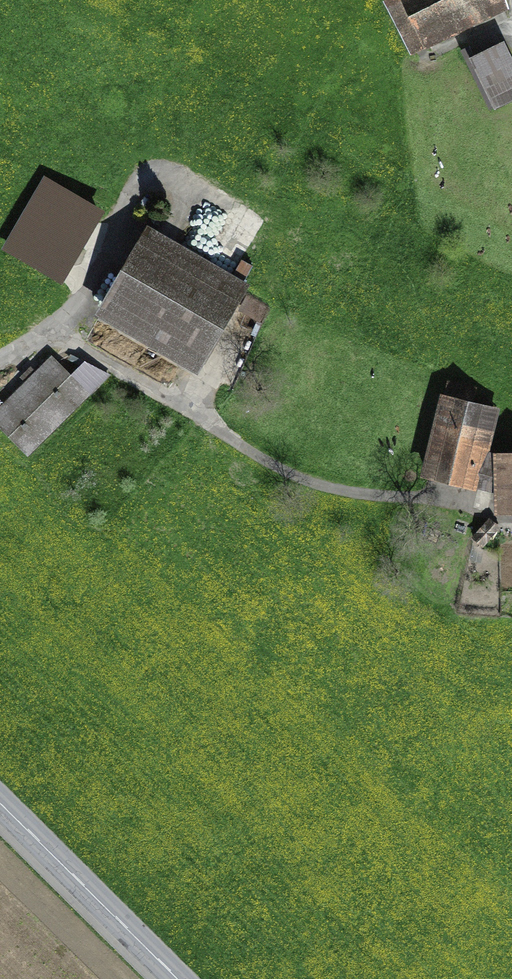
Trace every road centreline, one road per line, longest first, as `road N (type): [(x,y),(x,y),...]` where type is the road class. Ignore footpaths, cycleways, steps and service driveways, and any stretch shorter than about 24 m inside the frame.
road 1 (track): [(0,359),(51,331),(277,467),(330,487),(511,521)]
road 2 (tertiary): [(178,978),(0,802)]

